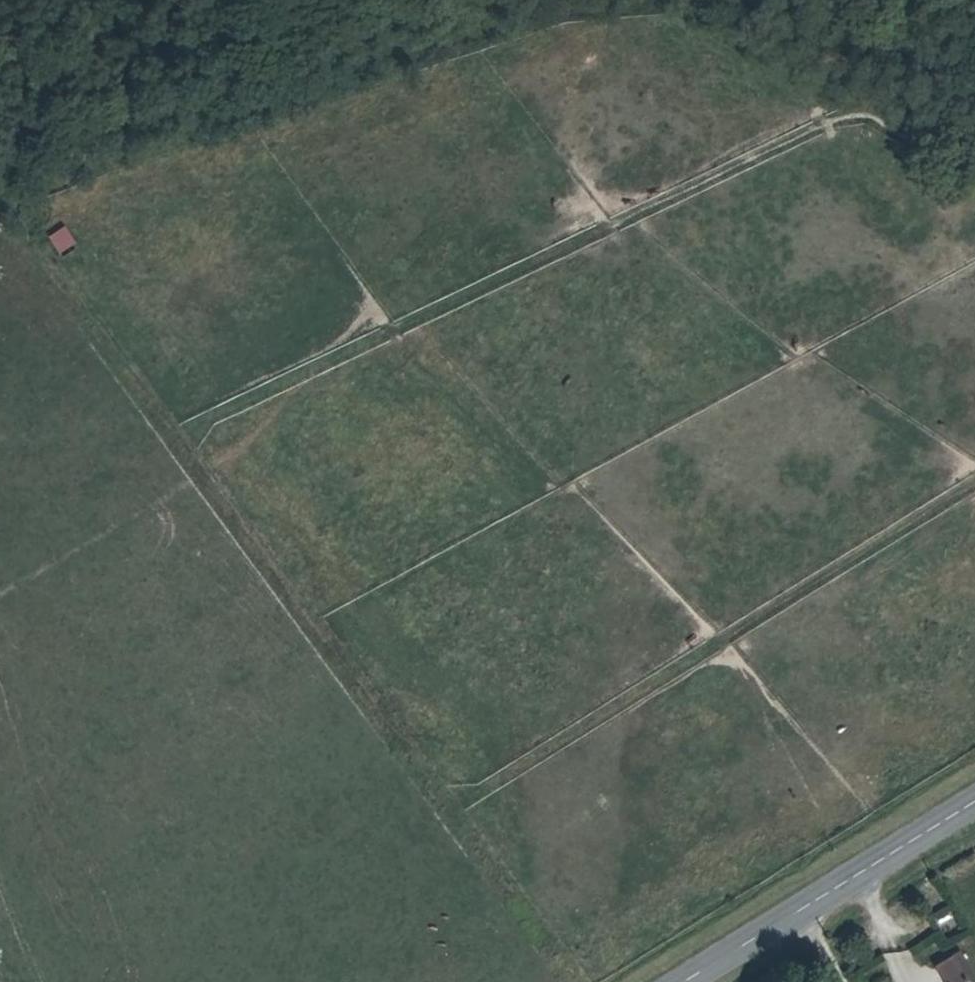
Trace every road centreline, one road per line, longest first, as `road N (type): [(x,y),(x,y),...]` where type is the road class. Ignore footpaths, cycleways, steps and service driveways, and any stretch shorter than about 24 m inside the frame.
road 1 (secondary): [(683,981),(974,802)]

